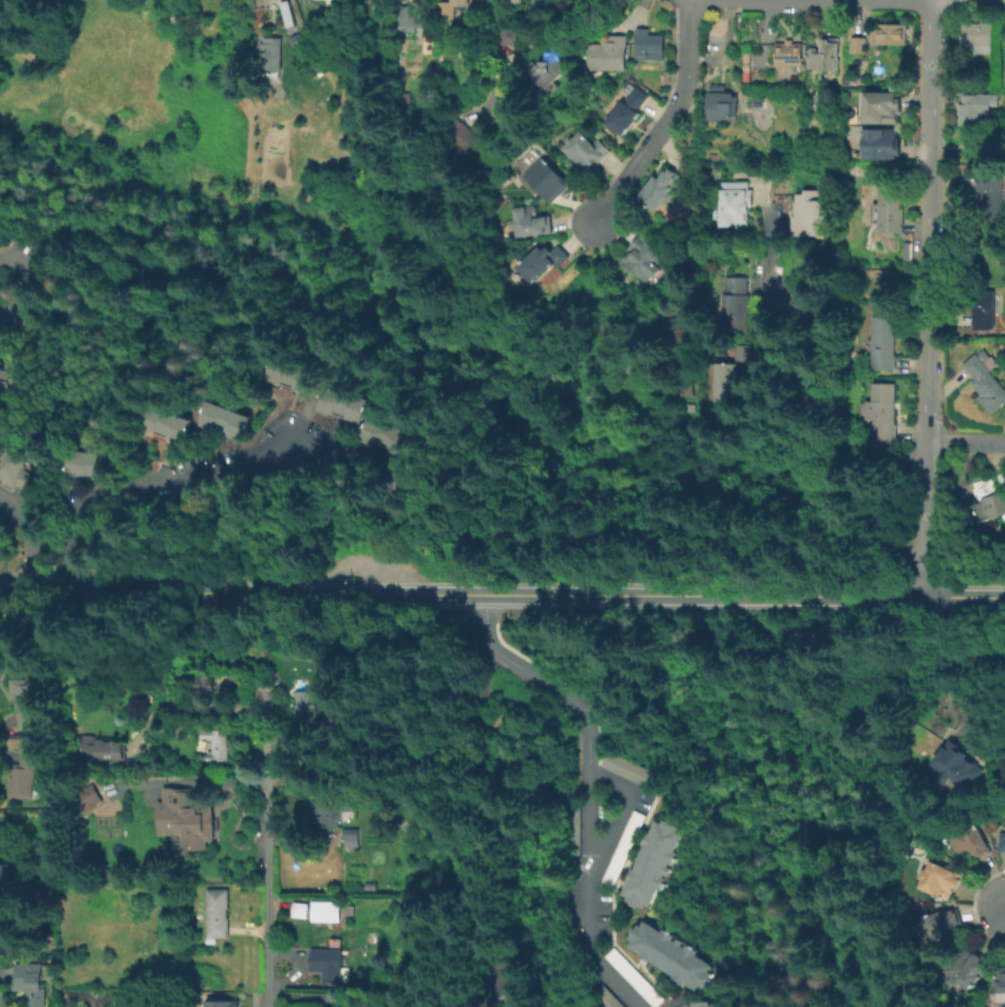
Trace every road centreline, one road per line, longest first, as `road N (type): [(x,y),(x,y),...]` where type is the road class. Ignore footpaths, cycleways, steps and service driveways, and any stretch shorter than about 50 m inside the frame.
road 1 (secondary): [(923,596),(0,592)]
road 2 (residential): [(932,0),(923,596)]
road 3 (residential): [(922,566),(789,453),(785,375),(767,319),(769,216)]
road 4 (residential): [(265,702),(266,1006)]
road 5 (residential): [(688,0),(680,96),(594,219)]

